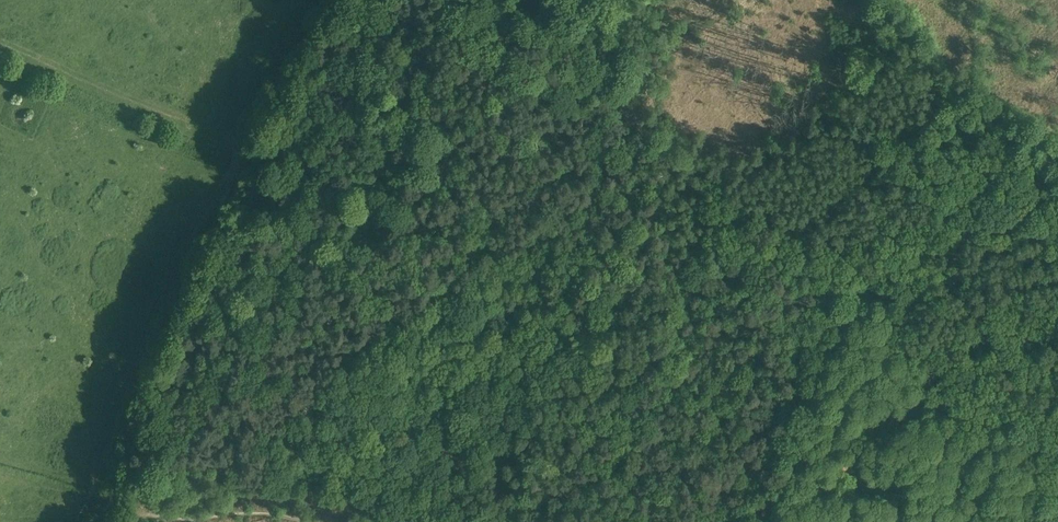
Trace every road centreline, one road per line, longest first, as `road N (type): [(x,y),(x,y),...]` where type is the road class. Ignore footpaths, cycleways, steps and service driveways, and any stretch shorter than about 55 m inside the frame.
road 1 (track): [(294,521),(256,511),(191,519),(102,498)]

